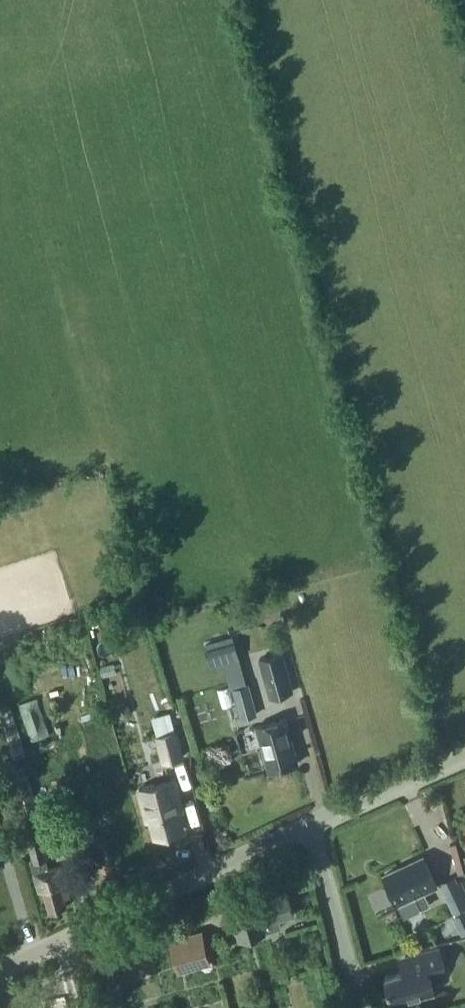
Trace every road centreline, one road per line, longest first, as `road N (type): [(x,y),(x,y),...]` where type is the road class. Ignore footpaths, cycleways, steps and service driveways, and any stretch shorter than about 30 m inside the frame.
road 1 (unclassified): [(0,968),(313,824)]
road 2 (residential): [(361,1007),(313,824)]
road 3 (unclassified): [(313,824),(464,754)]

